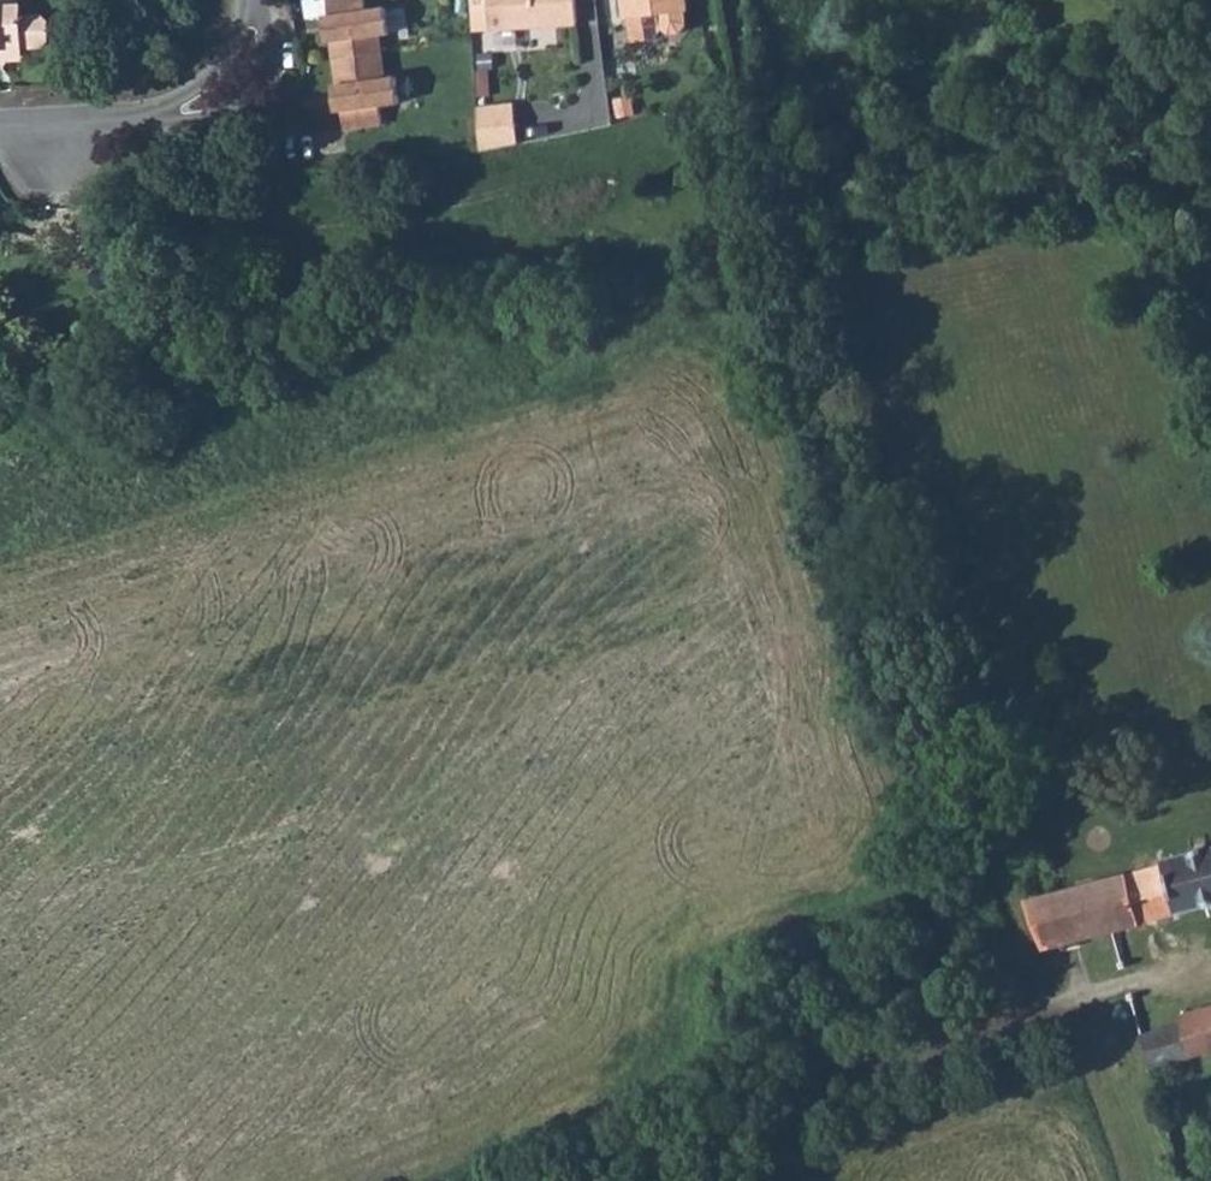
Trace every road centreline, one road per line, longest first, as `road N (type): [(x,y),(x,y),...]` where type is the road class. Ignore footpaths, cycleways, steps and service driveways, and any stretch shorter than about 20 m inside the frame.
road 1 (residential): [(107,118),(181,122),(215,114),(241,95),(259,67),(257,0)]
road 2 (residential): [(243,0),(238,30),(197,86),(107,118)]

